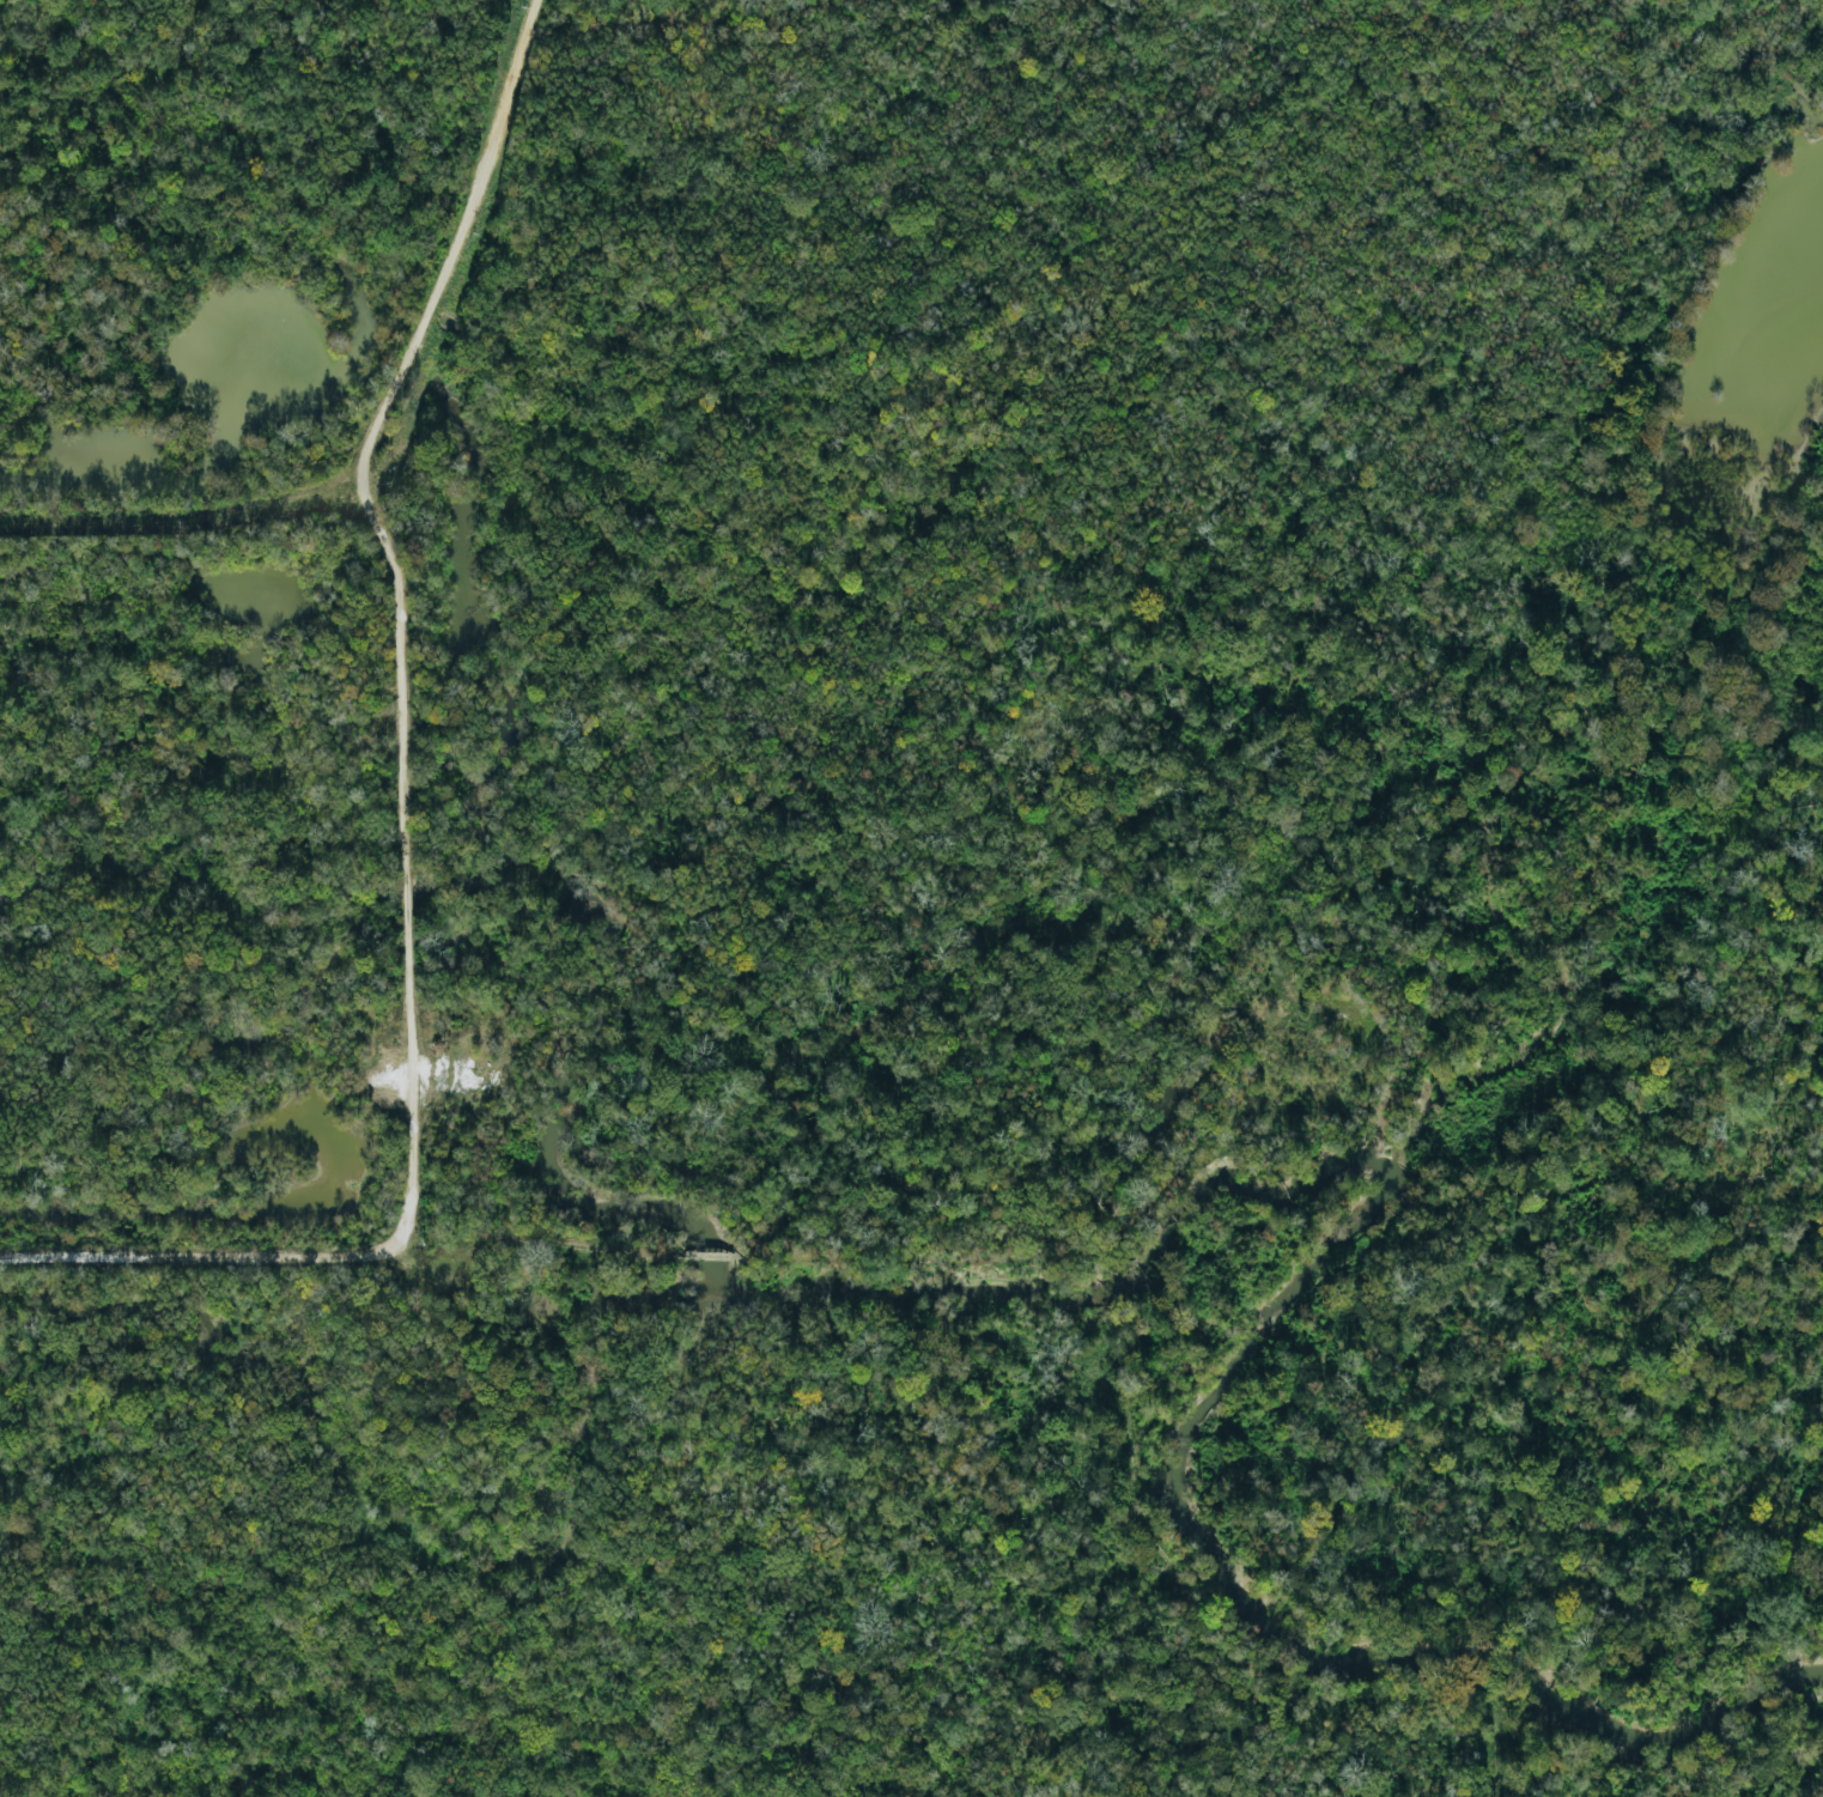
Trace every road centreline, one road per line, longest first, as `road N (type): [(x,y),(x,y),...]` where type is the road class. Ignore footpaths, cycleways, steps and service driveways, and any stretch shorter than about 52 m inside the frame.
road 1 (residential): [(0,1257),(310,1257),(396,1215),(395,1197)]
road 2 (residential): [(0,533),(372,500)]

